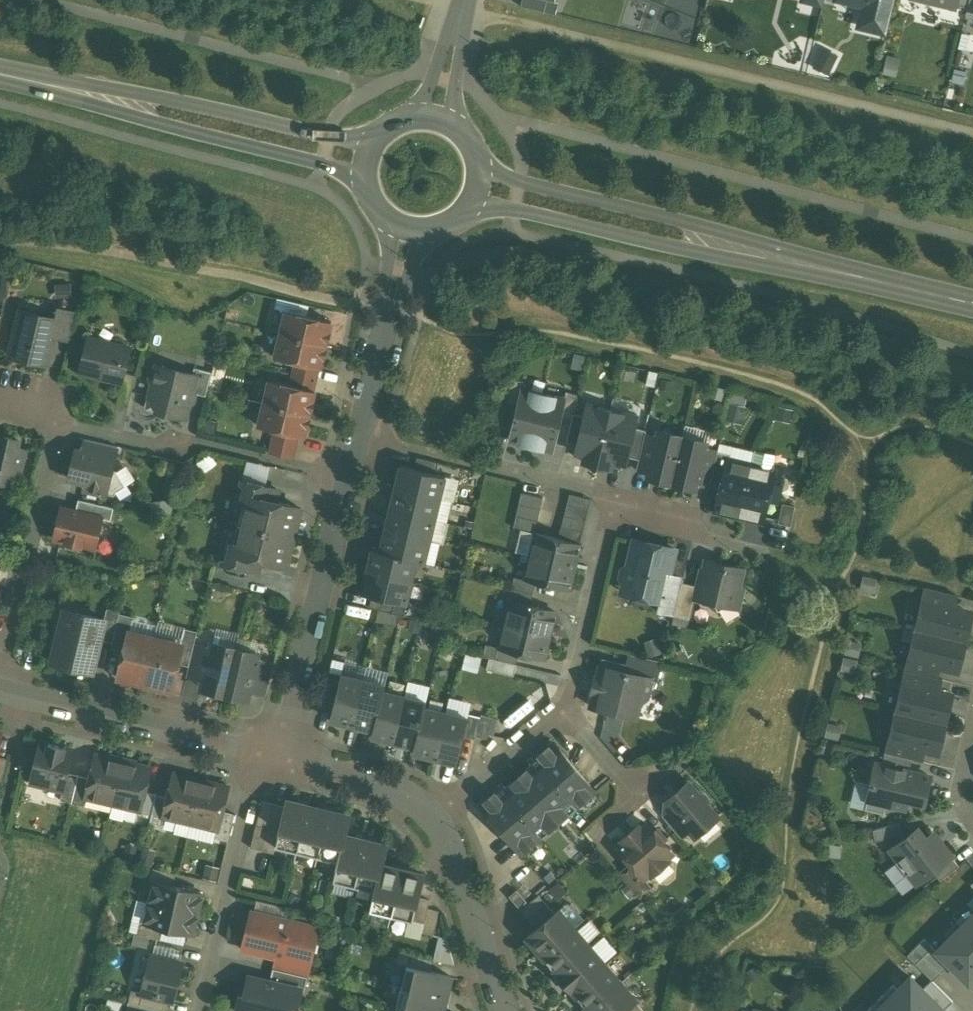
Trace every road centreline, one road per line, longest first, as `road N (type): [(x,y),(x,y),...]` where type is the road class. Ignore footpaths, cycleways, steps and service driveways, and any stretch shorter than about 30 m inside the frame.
road 1 (secondary): [(476,180),(972,305)]
road 2 (track): [(972,238),(502,116)]
road 3 (secondary): [(0,76),(370,158)]
road 4 (track): [(371,86),(35,0)]
road 5 (residential): [(354,439),(276,755)]
road 6 (residential): [(354,439),(614,497),(609,510)]
road 7 (residential): [(0,692),(261,752)]
road 8 (residential): [(261,752),(202,1010)]
road 9 (residential): [(0,642),(57,422)]
road 10 (residential): [(413,225),(354,439)]
road 11 (residential): [(431,815),(452,852),(504,1010)]
road 12 (residential): [(609,510),(564,713)]
road 13 (residential): [(564,713),(431,815)]
road 14 (residential): [(276,755),(361,779),(431,815)]
road 15 (residential): [(609,510),(768,549)]
road 16 (residential): [(57,422),(181,449)]
road 17 (residential): [(434,119),(464,0)]

